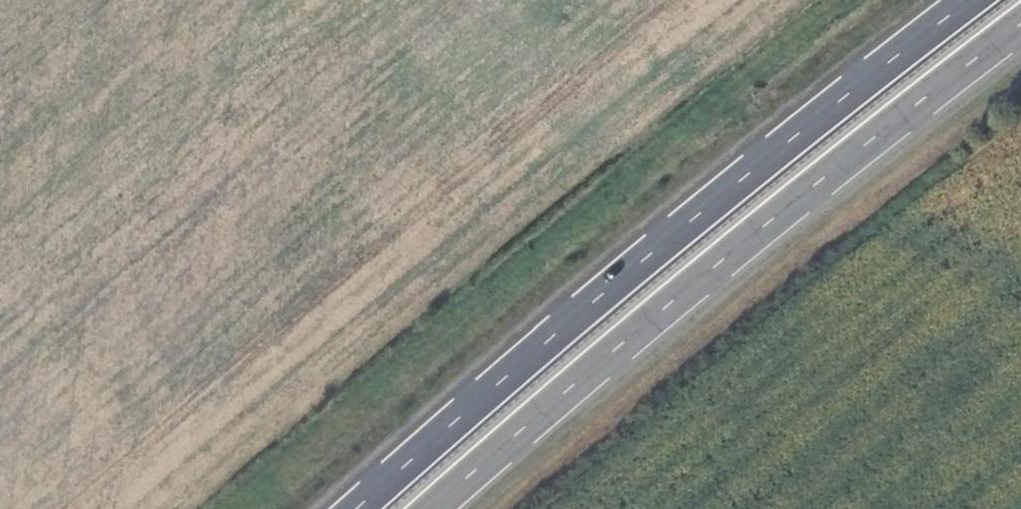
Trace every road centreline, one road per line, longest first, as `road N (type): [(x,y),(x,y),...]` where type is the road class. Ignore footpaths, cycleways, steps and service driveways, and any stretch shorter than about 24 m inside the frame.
road 1 (trunk): [(970,0),(518,361),(352,508)]
road 2 (trunk): [(432,508),(758,228),(1020,23)]

